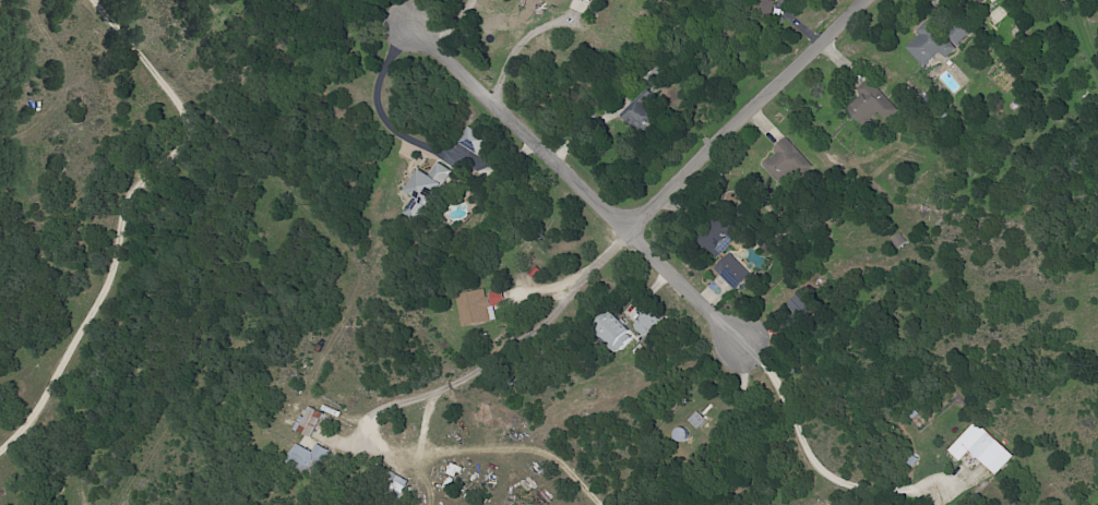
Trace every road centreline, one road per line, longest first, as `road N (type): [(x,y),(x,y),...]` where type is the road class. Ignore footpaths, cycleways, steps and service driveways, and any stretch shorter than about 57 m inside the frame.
road 1 (residential): [(765,361),(414,25)]
road 2 (residential): [(866,0),(610,255)]

